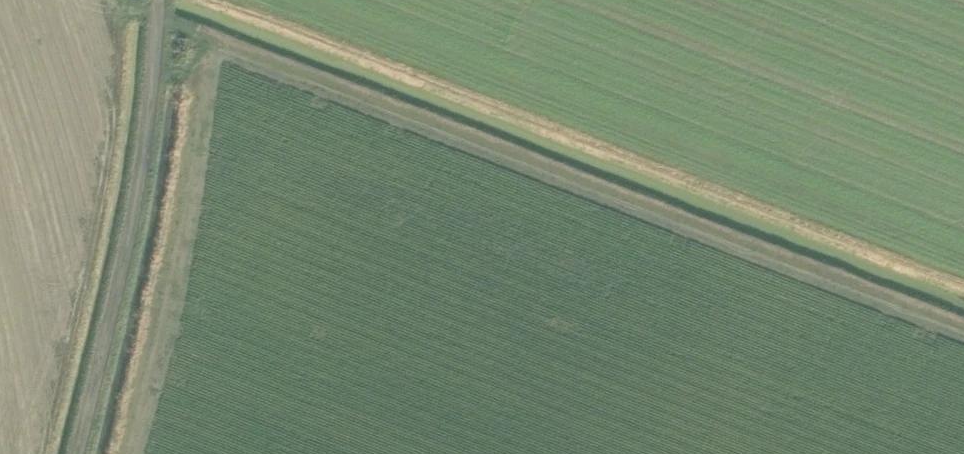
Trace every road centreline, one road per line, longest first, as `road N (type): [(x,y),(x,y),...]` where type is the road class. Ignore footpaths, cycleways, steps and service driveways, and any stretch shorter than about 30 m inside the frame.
road 1 (unclassified): [(78,453),(137,191),(158,0)]

